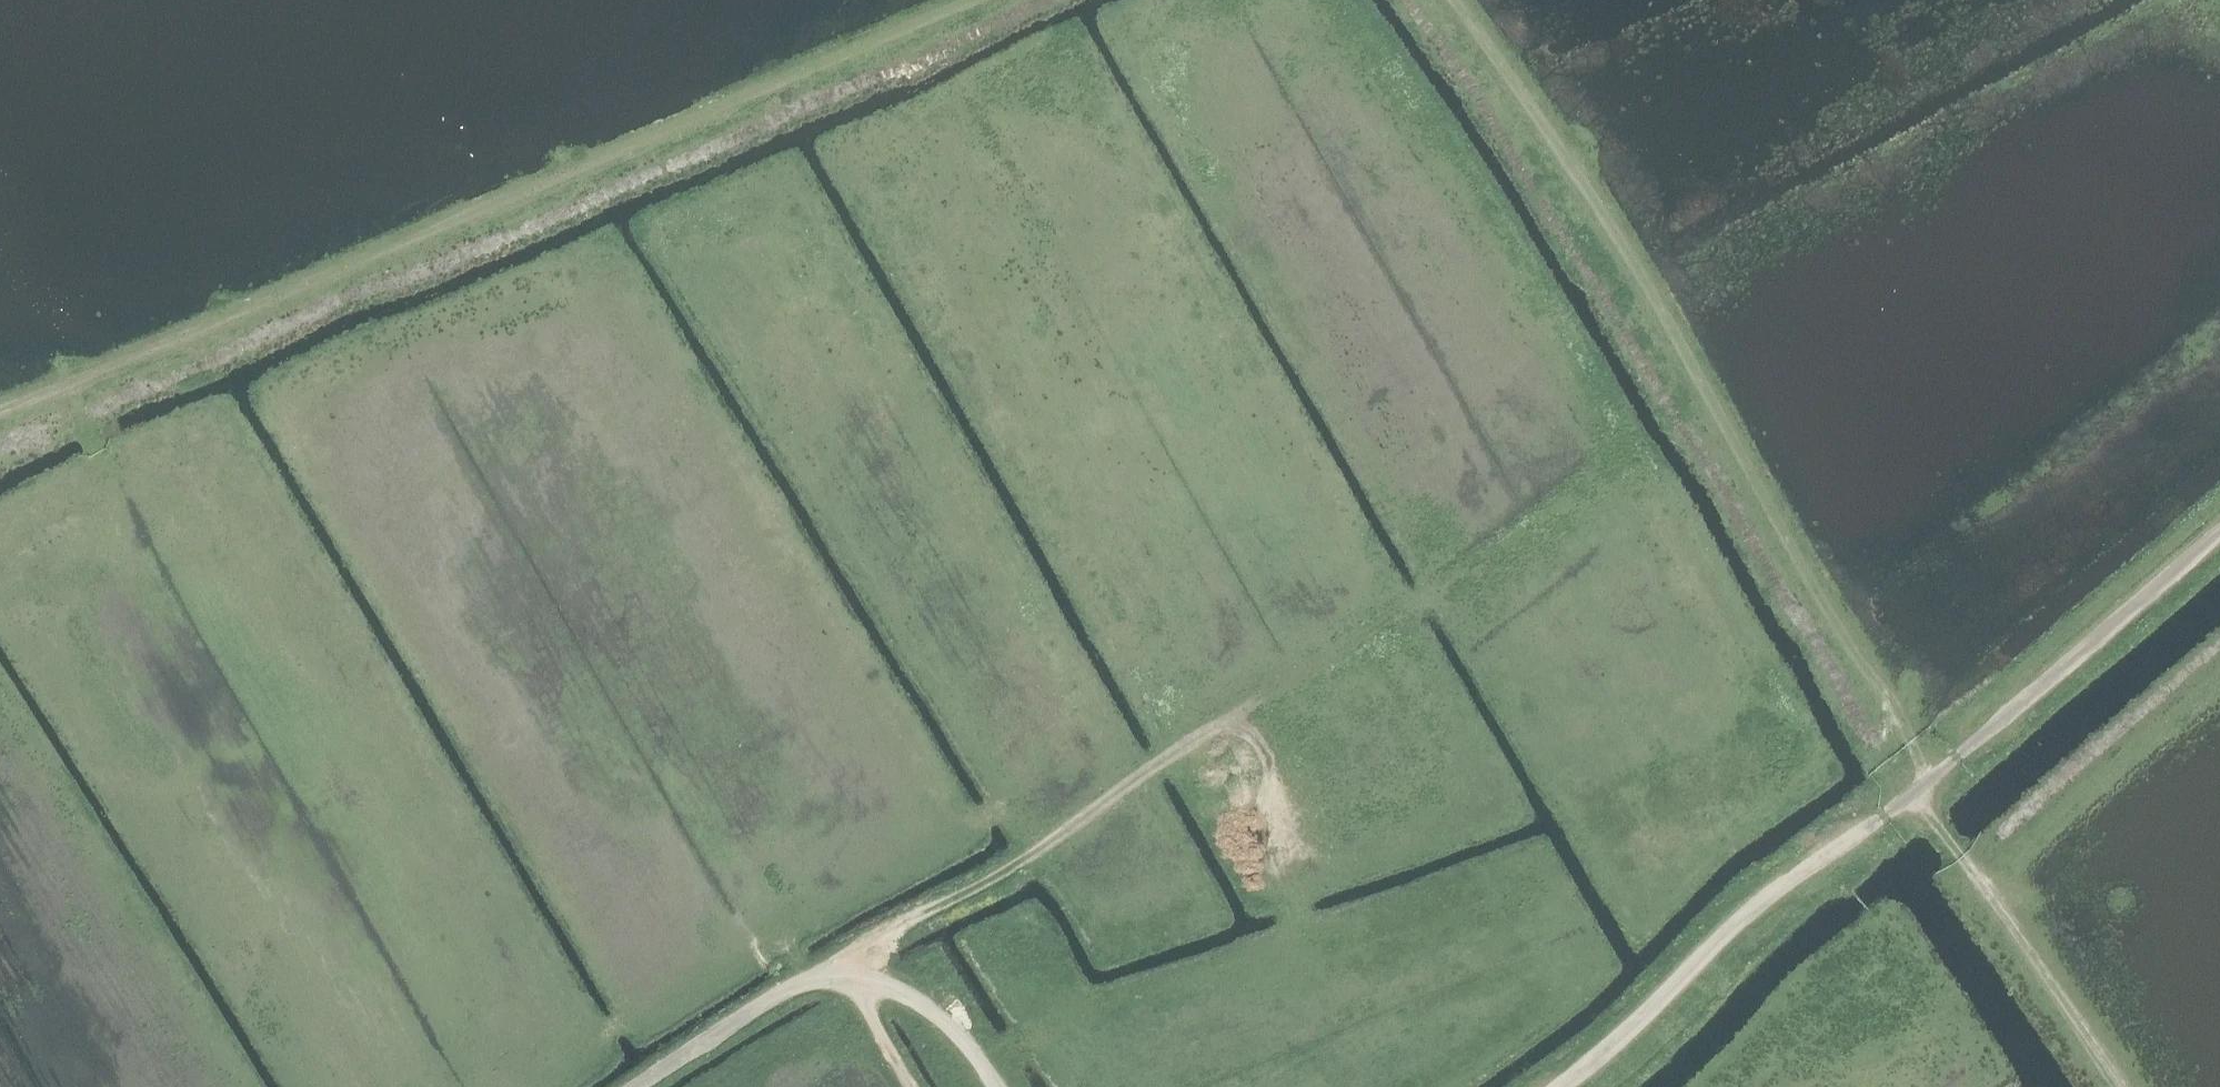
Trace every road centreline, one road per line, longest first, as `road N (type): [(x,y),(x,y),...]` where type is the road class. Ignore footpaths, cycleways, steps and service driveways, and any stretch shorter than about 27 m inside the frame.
road 1 (track): [(1450,0),(1665,319),(1786,555),(1908,763),(1924,806),(2116,1086)]
road 2 (track): [(0,416),(981,0)]
road 3 (track): [(1558,1086),(1753,909),(1918,790),(2219,532)]
road 4 (track): [(639,1086),(779,994),(841,975),(899,990),(929,1007),(997,1086)]
road 5 (track): [(841,975),(913,1086)]

